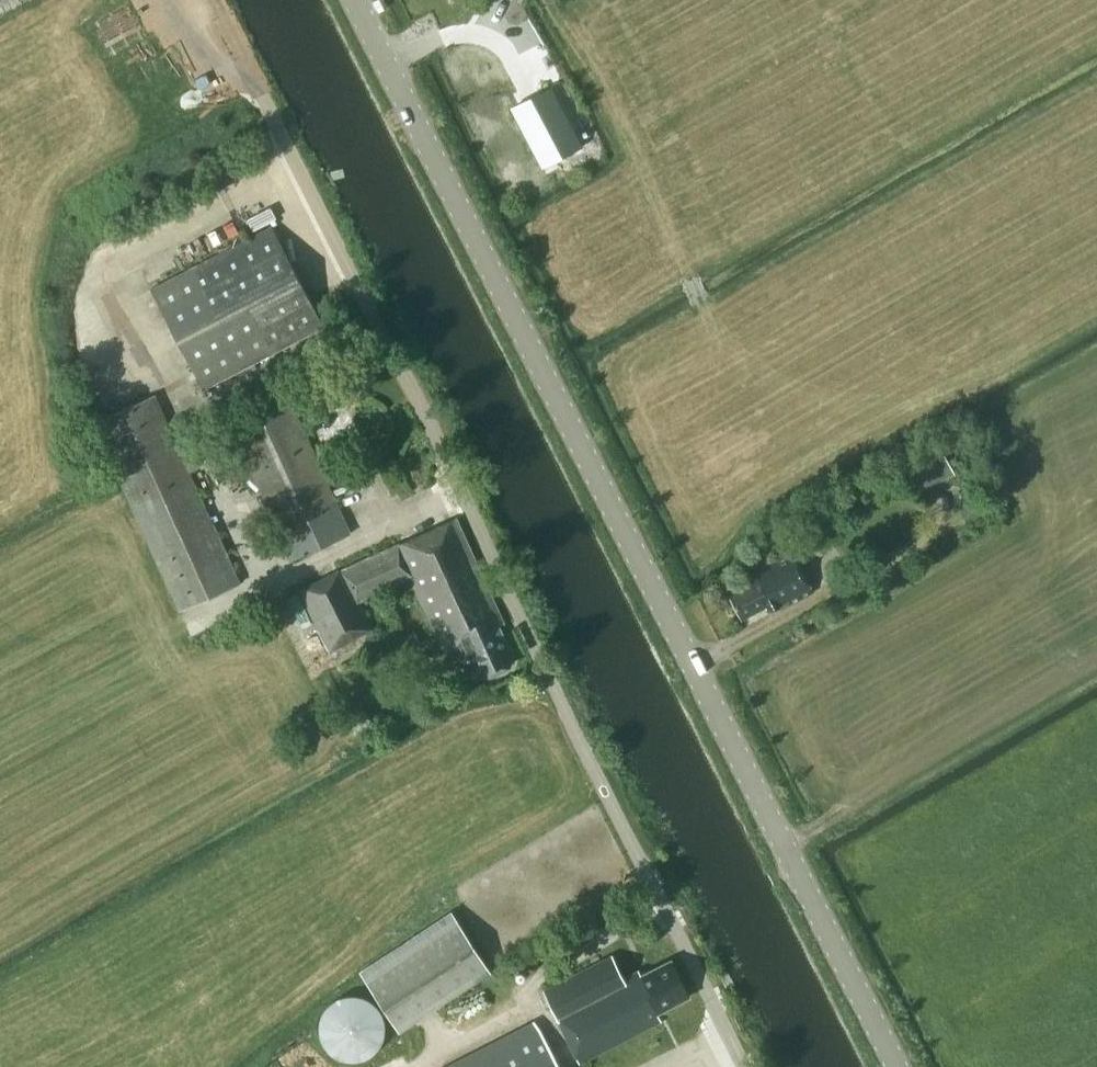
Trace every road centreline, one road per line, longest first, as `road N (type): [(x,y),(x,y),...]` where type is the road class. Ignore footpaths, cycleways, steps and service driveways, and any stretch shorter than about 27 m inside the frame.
road 1 (secondary): [(899,1066),(358,0)]
road 2 (unclassified): [(753,1066),(214,0)]

